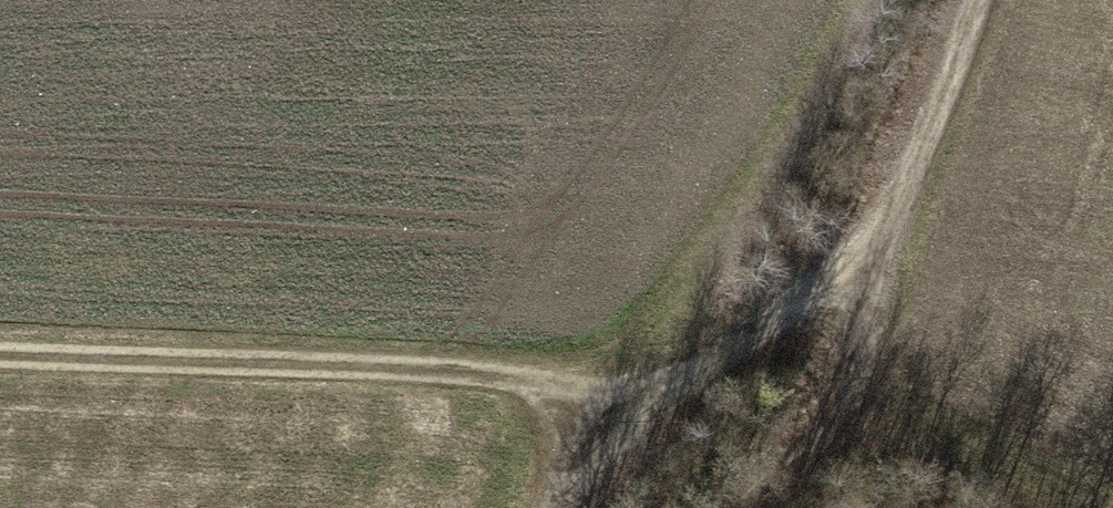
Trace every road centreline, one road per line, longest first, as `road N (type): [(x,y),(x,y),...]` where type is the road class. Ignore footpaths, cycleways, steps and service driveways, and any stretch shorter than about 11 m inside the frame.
road 1 (track): [(686,366),(0,337)]
road 2 (track): [(553,507),(560,490),(686,366),(860,272),(963,0)]
road 3 (track): [(860,272),(848,390),(749,507)]
road 4 (track): [(560,490),(543,428),(486,357)]

